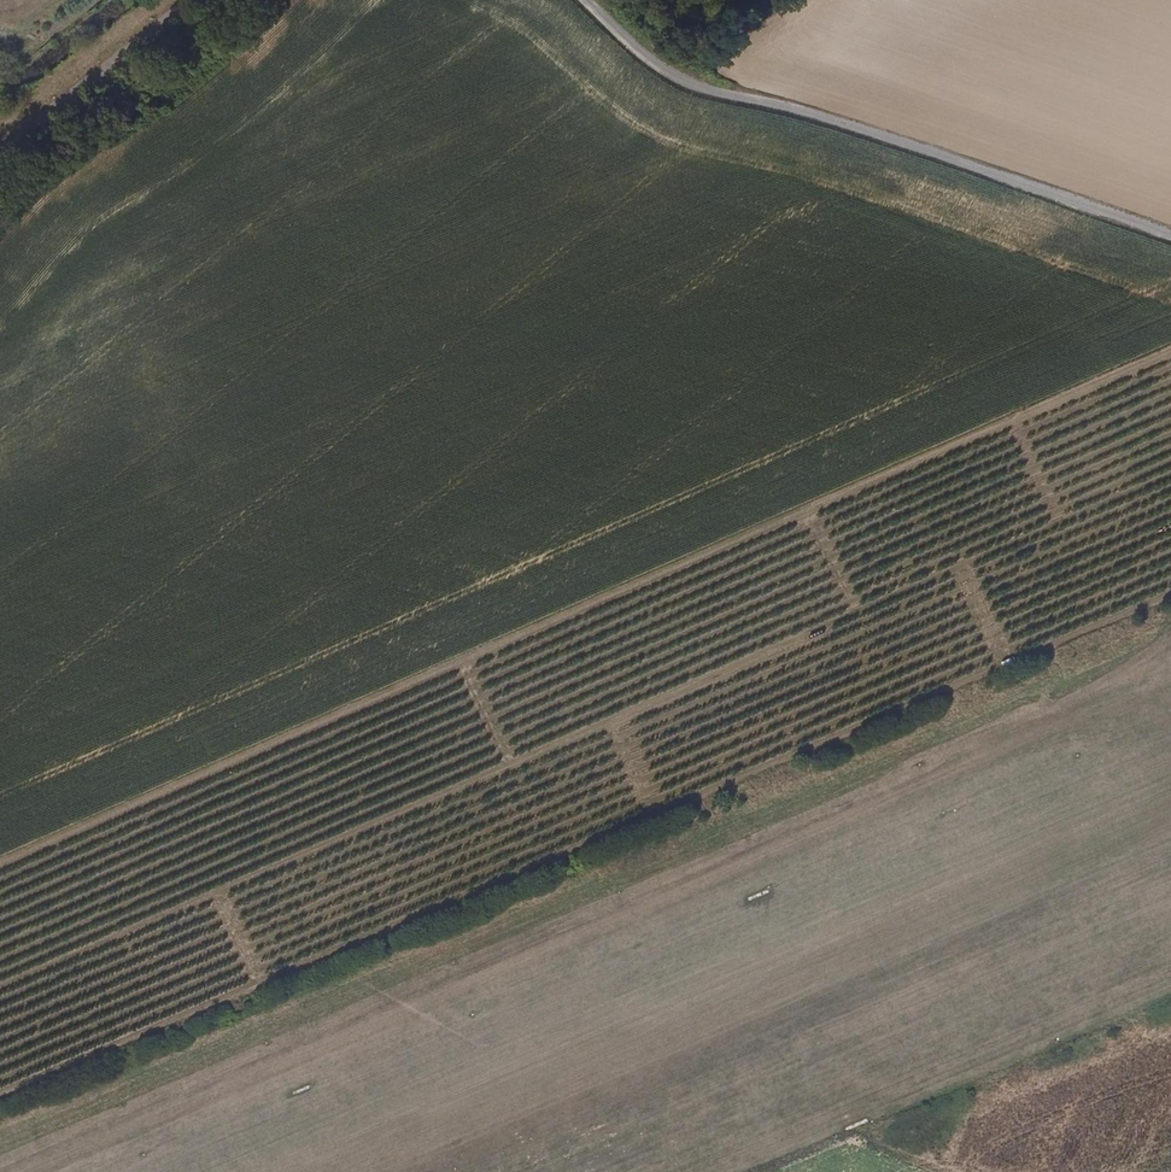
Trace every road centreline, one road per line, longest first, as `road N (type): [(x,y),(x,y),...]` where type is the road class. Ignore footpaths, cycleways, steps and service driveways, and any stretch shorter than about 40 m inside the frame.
road 1 (track): [(602,0),(690,87),(898,144),(1170,236)]
road 2 (track): [(0,122),(162,0)]

